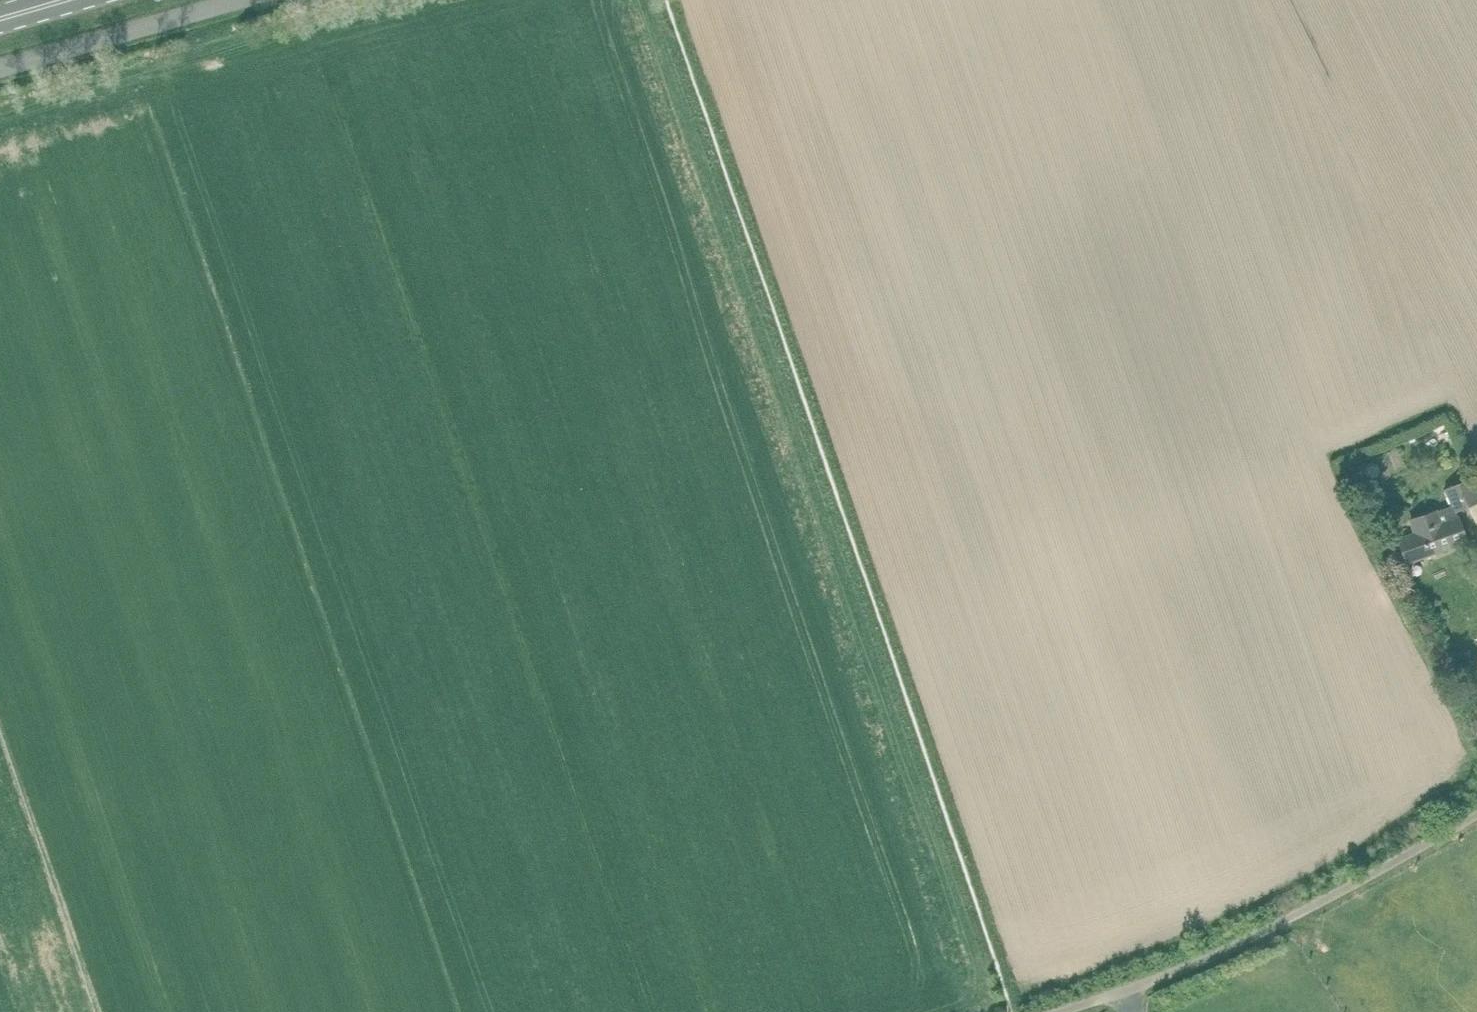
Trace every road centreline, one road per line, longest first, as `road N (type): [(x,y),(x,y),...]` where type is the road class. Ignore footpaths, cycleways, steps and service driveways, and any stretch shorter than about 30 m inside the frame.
road 1 (unclassified): [(1058,1011),(1214,955),(1476,814)]
road 2 (unclassified): [(0,67),(234,0)]

